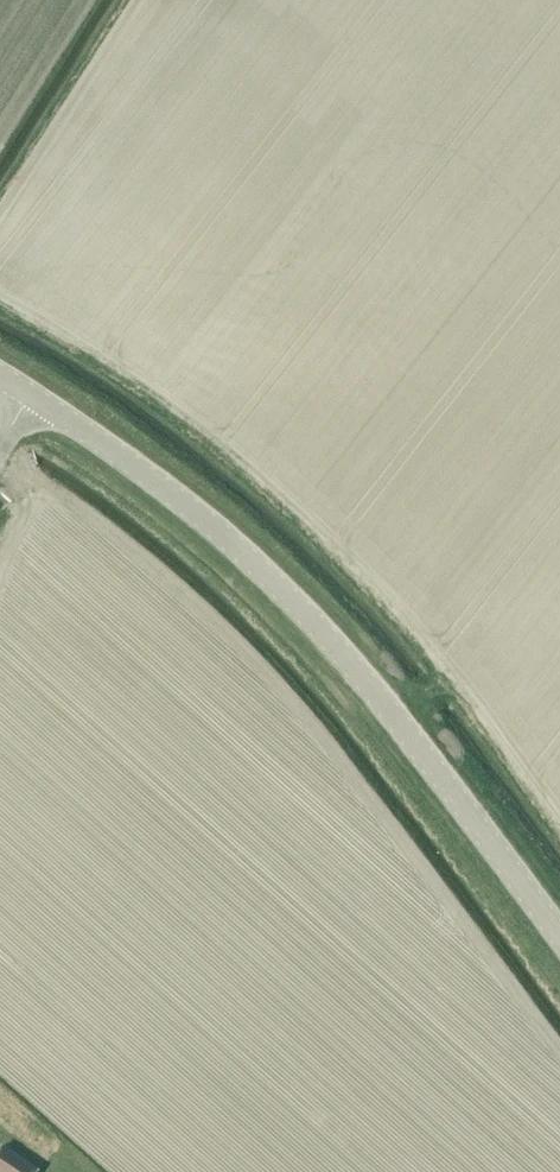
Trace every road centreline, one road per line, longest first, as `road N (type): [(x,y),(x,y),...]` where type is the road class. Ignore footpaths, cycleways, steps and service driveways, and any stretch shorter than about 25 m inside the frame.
road 1 (tertiary): [(559,938),(378,696),(304,613),(178,500),(32,396)]

